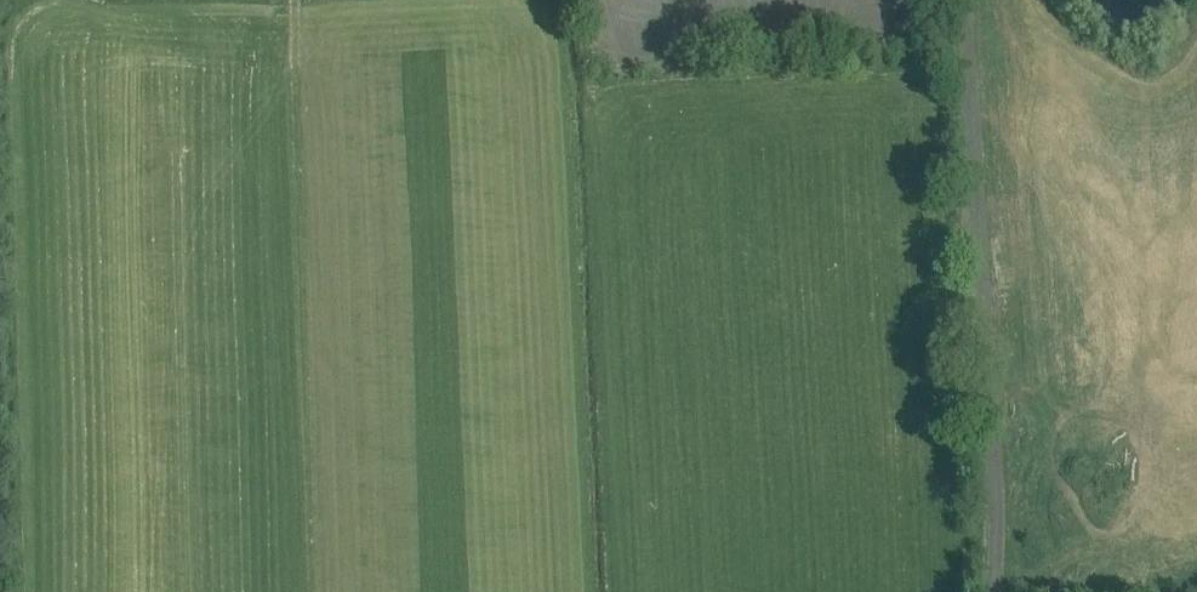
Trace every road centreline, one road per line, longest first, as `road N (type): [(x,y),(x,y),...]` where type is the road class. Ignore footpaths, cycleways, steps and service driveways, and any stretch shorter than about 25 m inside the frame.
road 1 (track): [(951,0),(983,591)]

